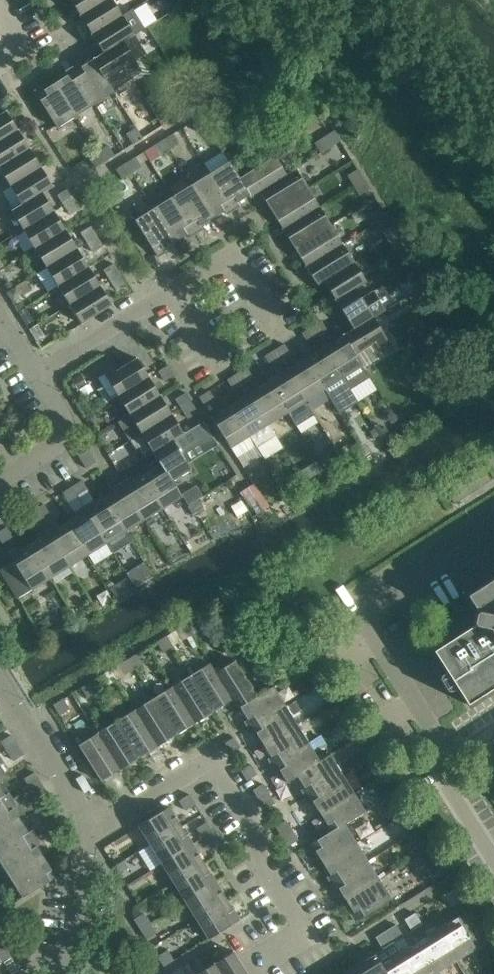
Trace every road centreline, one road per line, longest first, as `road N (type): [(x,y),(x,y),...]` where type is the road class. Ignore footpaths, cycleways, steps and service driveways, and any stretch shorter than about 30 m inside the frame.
road 1 (residential): [(270,973),(274,953),(305,935),(256,855),(260,835),(213,759),(90,831)]
road 2 (unclassified): [(452,757),(363,616),(493,534)]
road 3 (residential): [(90,831),(91,821),(0,674)]
road 4 (residential): [(148,307),(214,263),(269,334)]
road 5 (residential): [(0,481),(60,438),(61,413),(36,373)]
road 6 (residential): [(69,973),(90,831)]
road 7 (residential): [(36,373),(148,307)]

